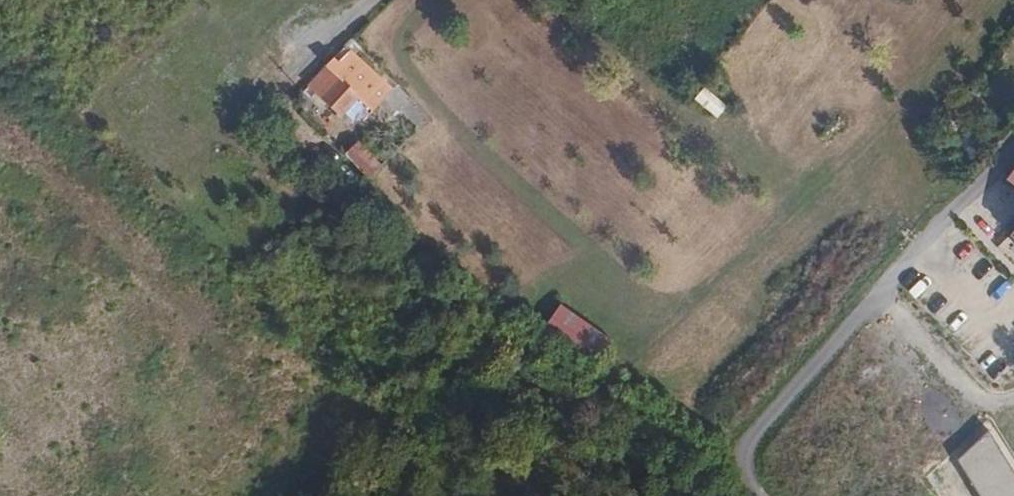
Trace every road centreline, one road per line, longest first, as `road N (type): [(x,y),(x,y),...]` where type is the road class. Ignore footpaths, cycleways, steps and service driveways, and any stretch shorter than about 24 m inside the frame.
road 1 (track): [(1013,147),(767,436),(759,458),(761,495)]
road 2 (track): [(513,317),(363,495)]

